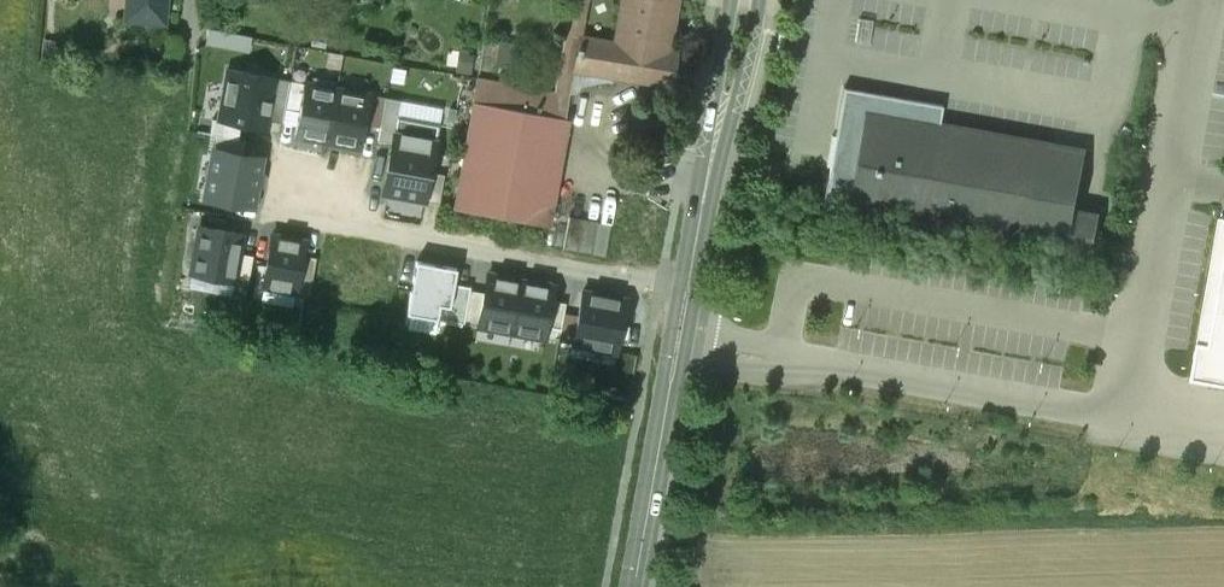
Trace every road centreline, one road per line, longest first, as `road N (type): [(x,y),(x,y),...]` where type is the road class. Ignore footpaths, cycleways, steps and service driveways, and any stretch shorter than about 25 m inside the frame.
road 1 (residential): [(691,288),(347,225)]
road 2 (tertiary): [(639,586),(691,288)]
road 3 (tertiary): [(691,288),(747,0)]
road 4 (residential): [(281,212),(291,161),(356,174),(347,225)]

